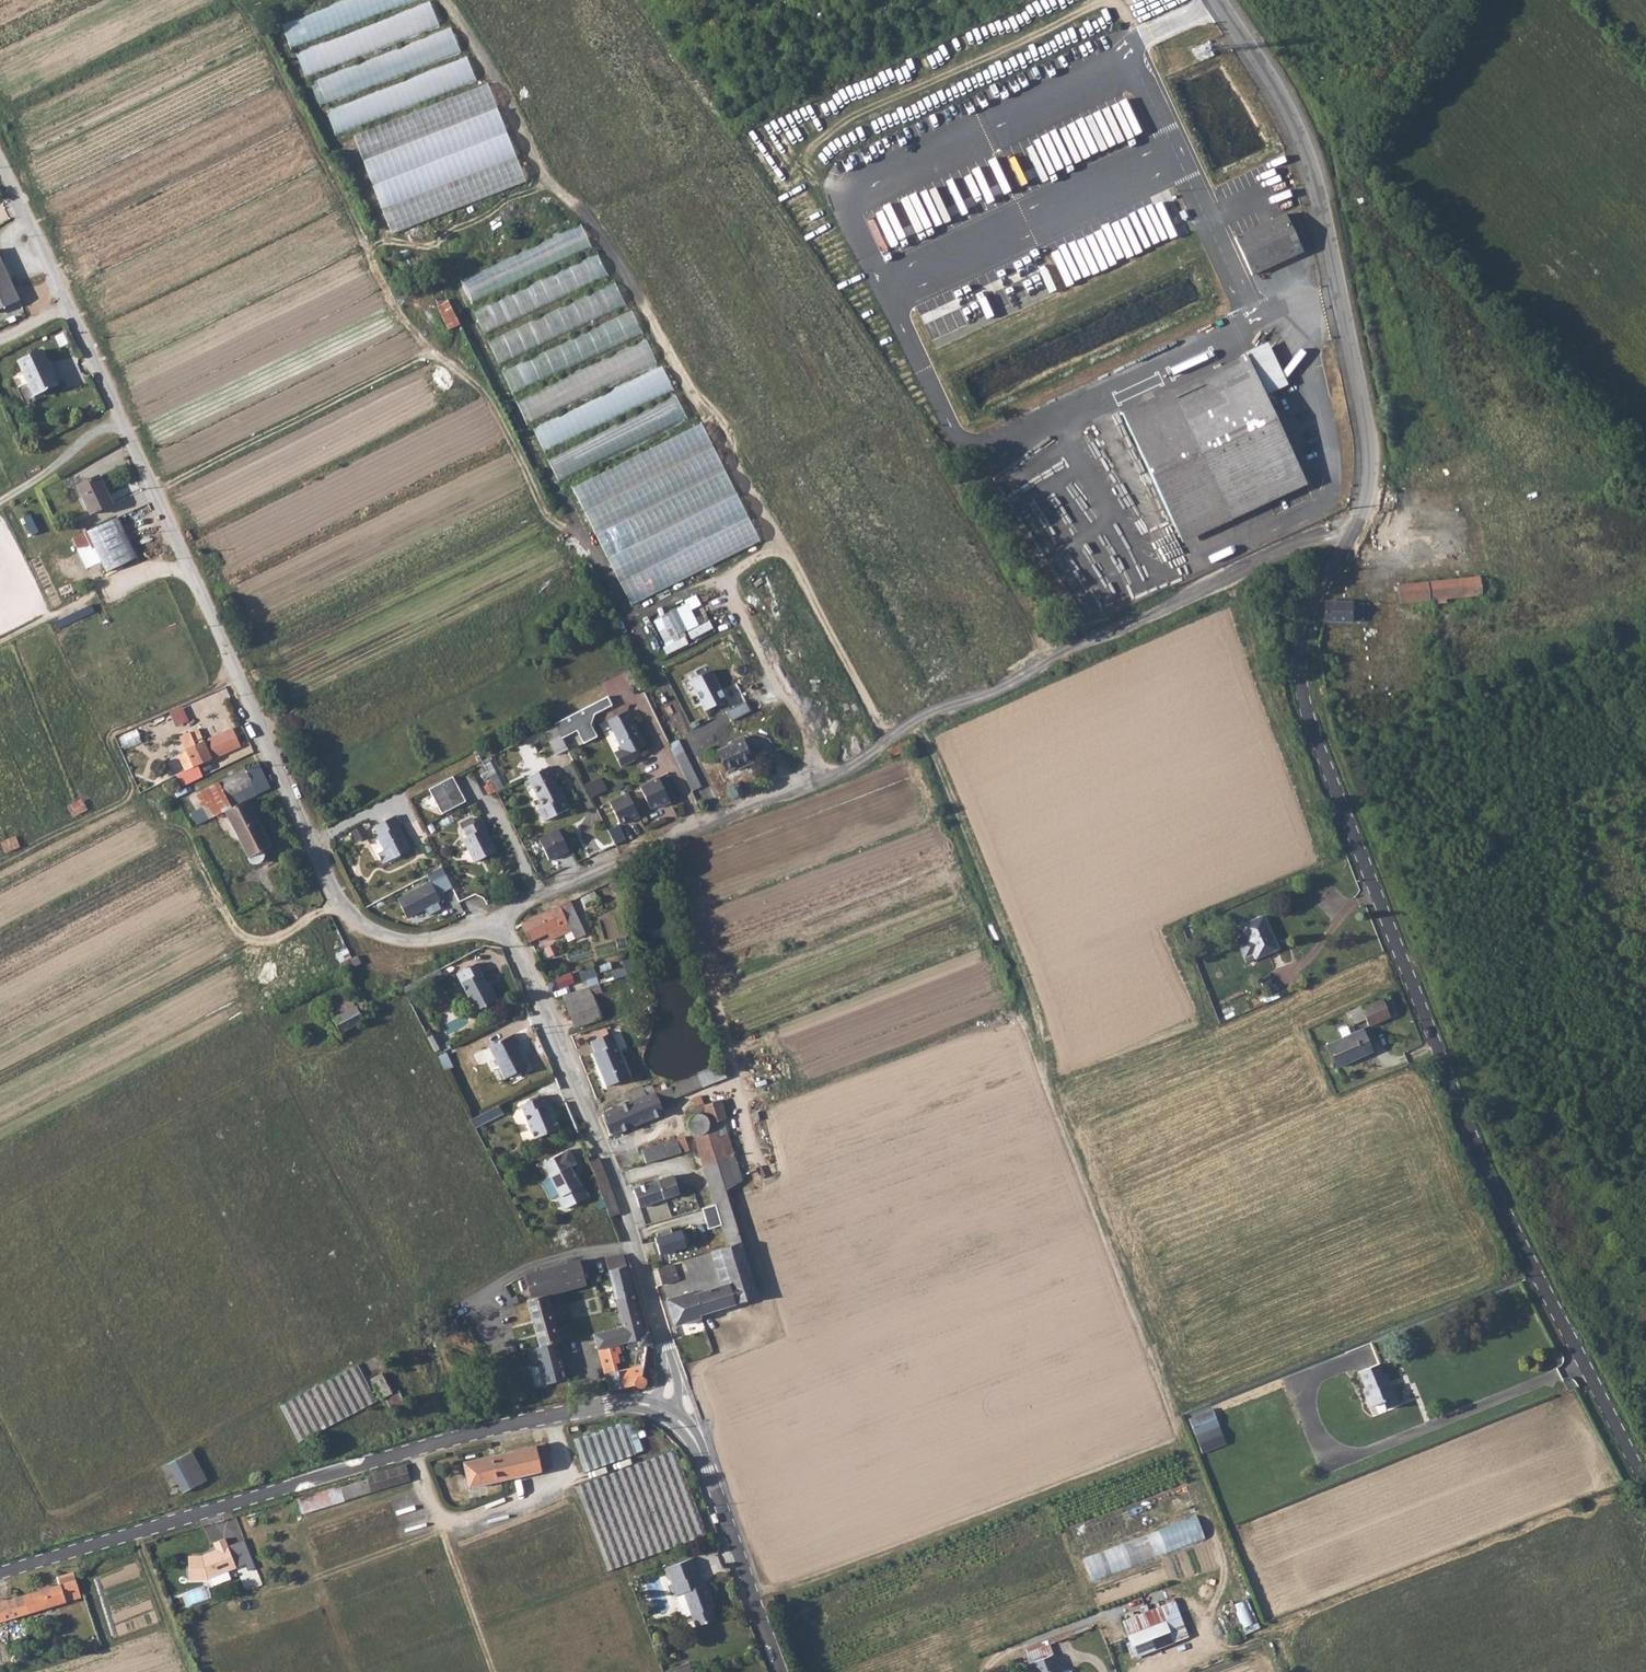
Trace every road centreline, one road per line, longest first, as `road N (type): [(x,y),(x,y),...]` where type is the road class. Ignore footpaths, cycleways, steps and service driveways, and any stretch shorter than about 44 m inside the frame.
road 1 (residential): [(1645,1476),(1504,1200),(1296,680),(1310,605),(1366,513),(1373,447),(1306,147),(1219,0)]
road 2 (residential): [(0,1576),(382,1460),(610,1404),(665,1409)]
road 3 (residential): [(665,1409),(627,1211),(501,925)]
road 4 (track): [(753,1163),(672,838)]
road 5 (unclassified): [(665,1409),(691,1431),(783,1671)]
road 6 (track): [(341,905),(275,938),(239,933),(187,837),(170,825),(154,827)]
road 7 (track): [(733,1081),(683,1099),(673,1122),(602,1152)]
road 8 (track): [(141,1532),(141,1553),(188,1671)]
road 9 (track): [(0,500),(121,418)]

